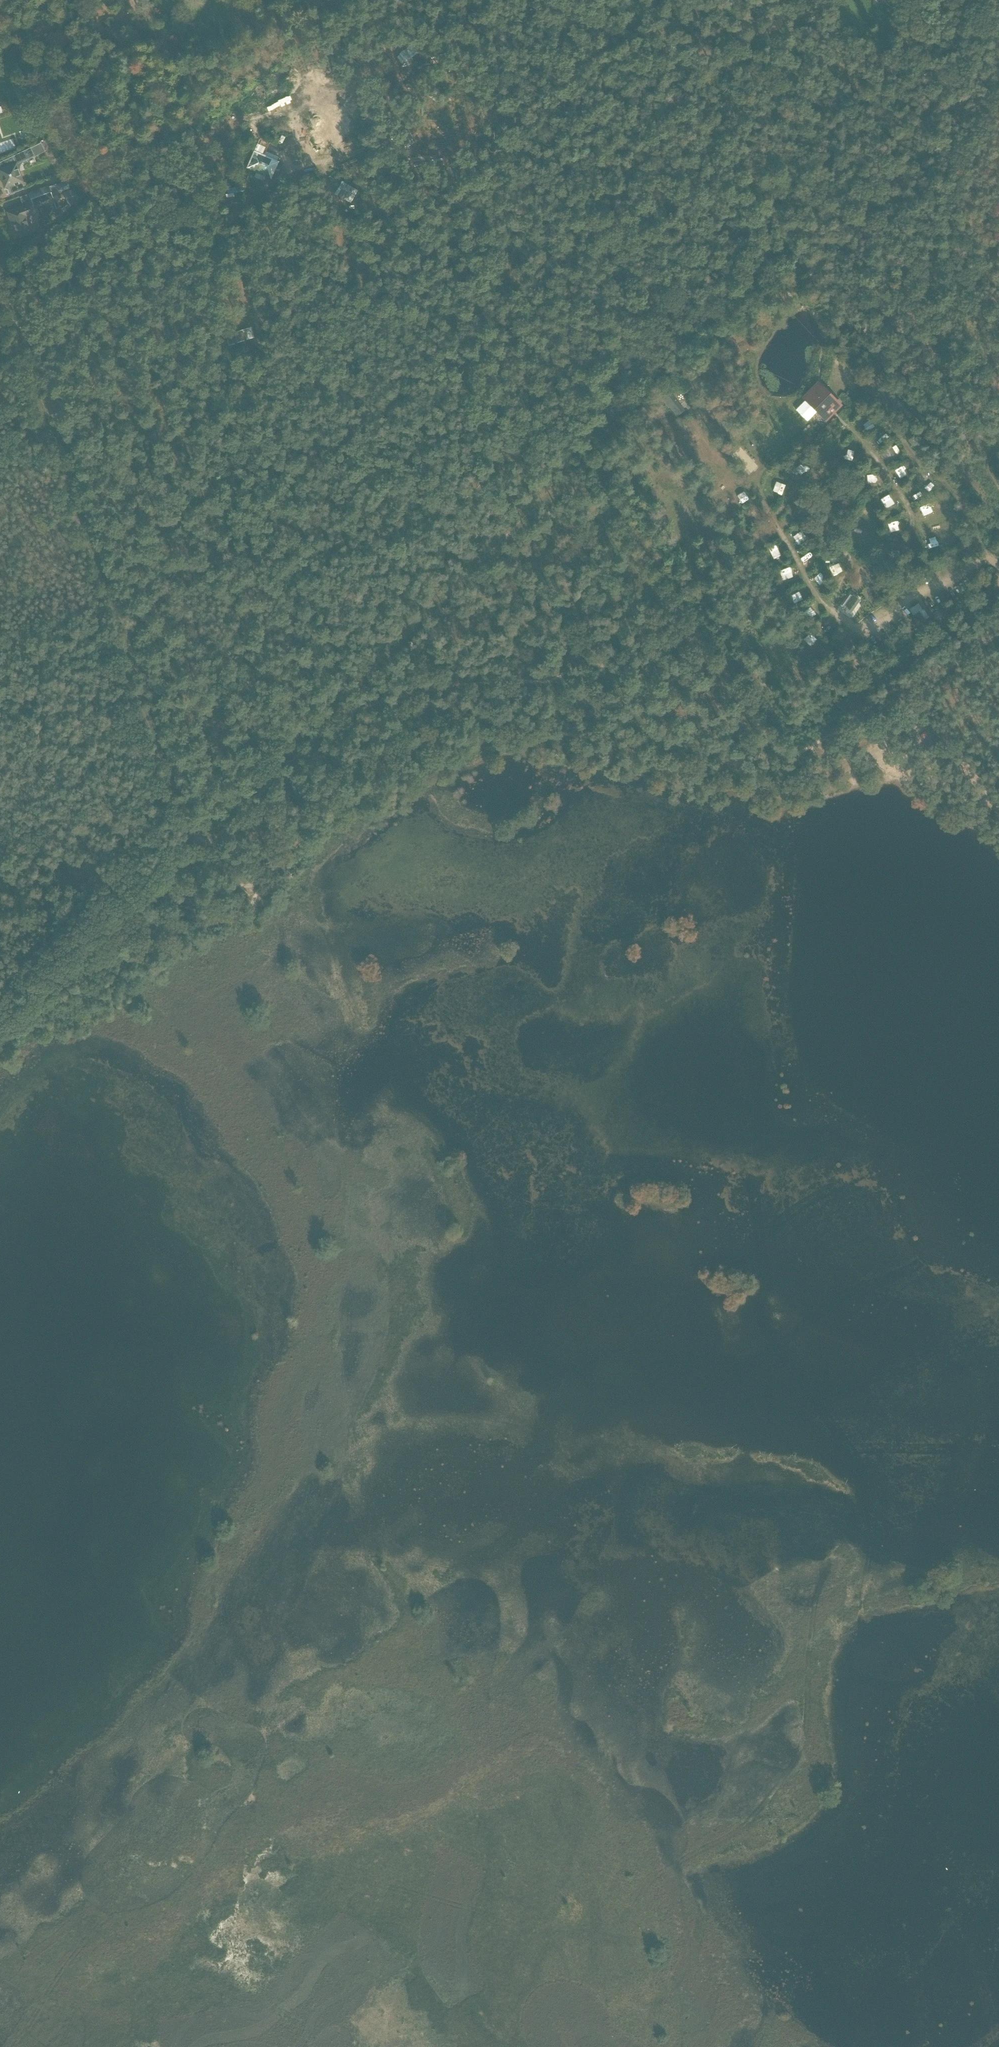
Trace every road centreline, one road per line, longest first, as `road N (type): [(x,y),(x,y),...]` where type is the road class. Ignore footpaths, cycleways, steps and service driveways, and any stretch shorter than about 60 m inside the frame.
road 1 (track): [(12,322),(191,847)]
road 2 (track): [(907,683),(998,795)]

